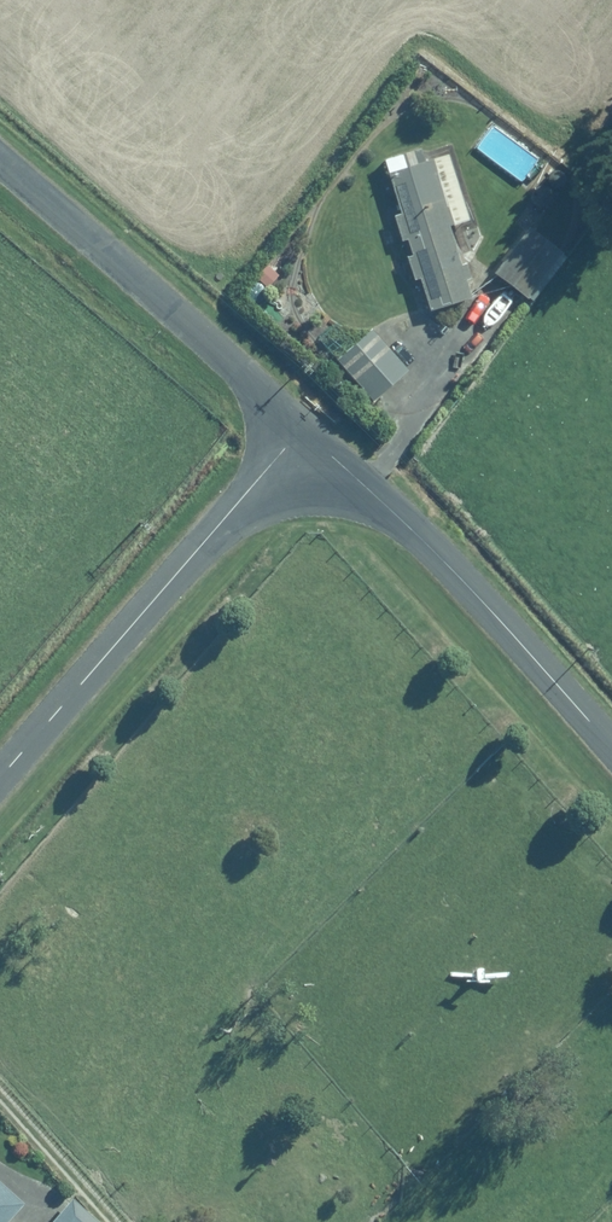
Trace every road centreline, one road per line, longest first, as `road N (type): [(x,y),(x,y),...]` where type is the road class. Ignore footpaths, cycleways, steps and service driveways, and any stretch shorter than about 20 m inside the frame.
road 1 (unclassified): [(317,443),(180,568),(0,779)]
road 2 (unclassified): [(317,443),(0,155)]
road 3 (unclassified): [(611,743),(468,588),(317,443)]

